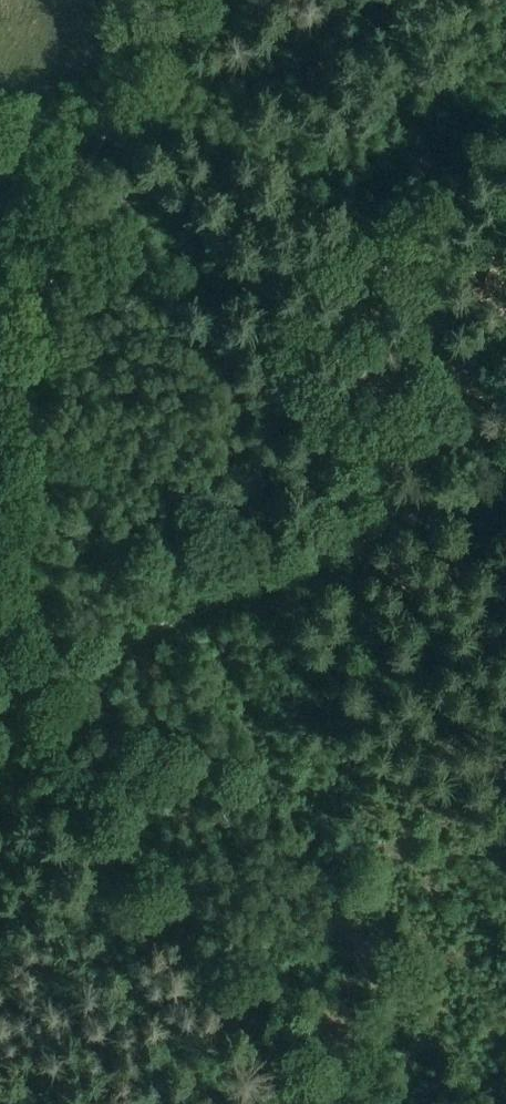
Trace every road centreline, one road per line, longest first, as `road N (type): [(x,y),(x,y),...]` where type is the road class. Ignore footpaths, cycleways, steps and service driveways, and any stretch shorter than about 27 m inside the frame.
road 1 (track): [(180,0),(62,215),(39,307),(22,549),(5,620),(8,697)]
road 2 (track): [(309,1103),(8,697)]
road 3 (track): [(8,697),(343,549)]
road 4 (track): [(343,549),(505,479)]

